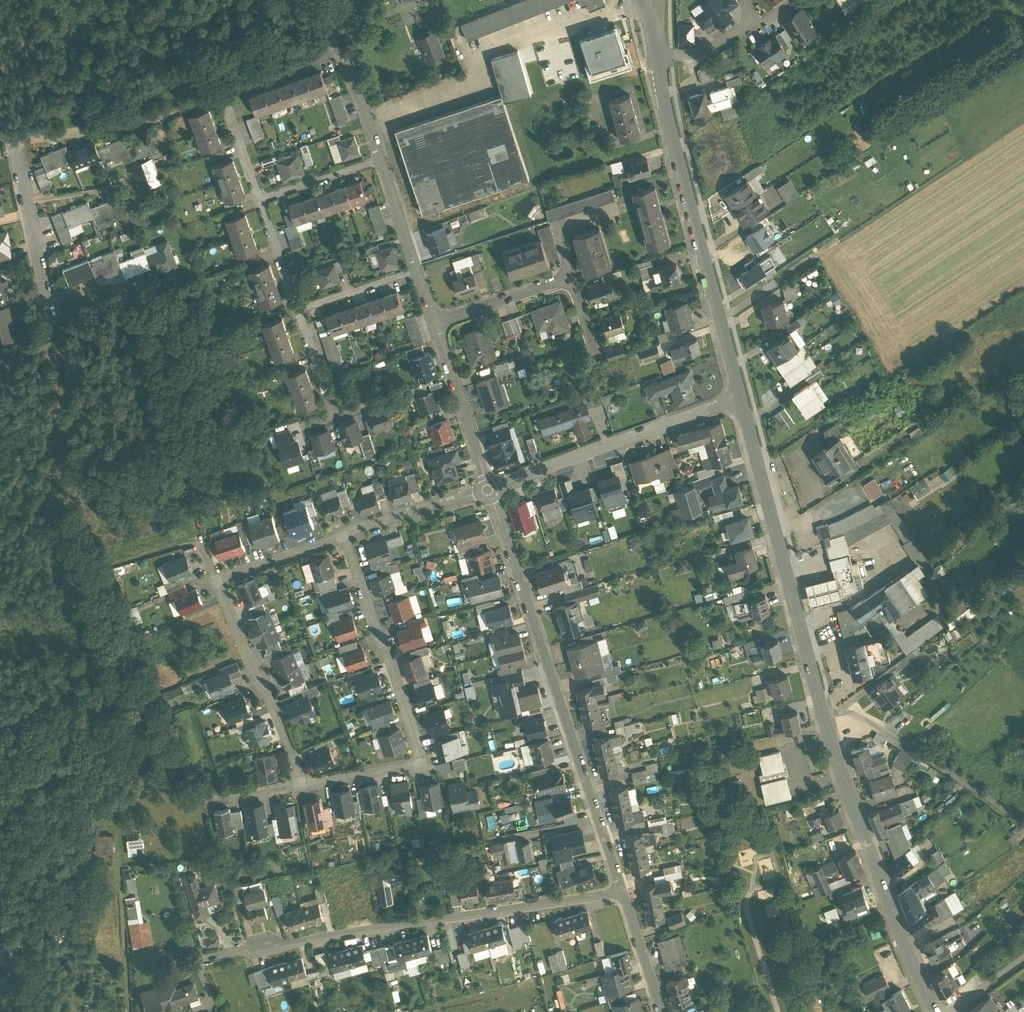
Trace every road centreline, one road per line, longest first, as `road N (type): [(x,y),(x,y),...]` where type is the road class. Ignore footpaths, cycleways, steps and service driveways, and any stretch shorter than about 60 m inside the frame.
road 1 (residential): [(488,490),(621,891)]
road 2 (residential): [(223,89),(129,128),(13,139),(54,339)]
road 3 (residential): [(621,891),(264,948)]
road 4 (residential): [(345,536),(424,761),(303,783)]
road 5 (residential): [(345,536),(217,580),(303,783)]
road 6 (tertiary): [(745,399),(658,56)]
road 7 (tertiary): [(829,718),(745,399)]
road 8 (tertiary): [(940,1011),(875,863),(829,718)]
road 9 (residential): [(488,490),(745,399)]
road 10 (residential): [(829,718),(851,712),(1023,822)]
road 11 (residential): [(435,320),(488,490)]
road 12 (residential): [(488,490),(345,536)]
road 13 (residential): [(435,320),(570,278)]
road 14 (residential): [(253,198),(379,158)]
road 15 (residential): [(293,310),(417,270)]
road 16 (residential): [(621,891),(660,1011)]
road 17 (residential): [(341,50),(223,89)]

